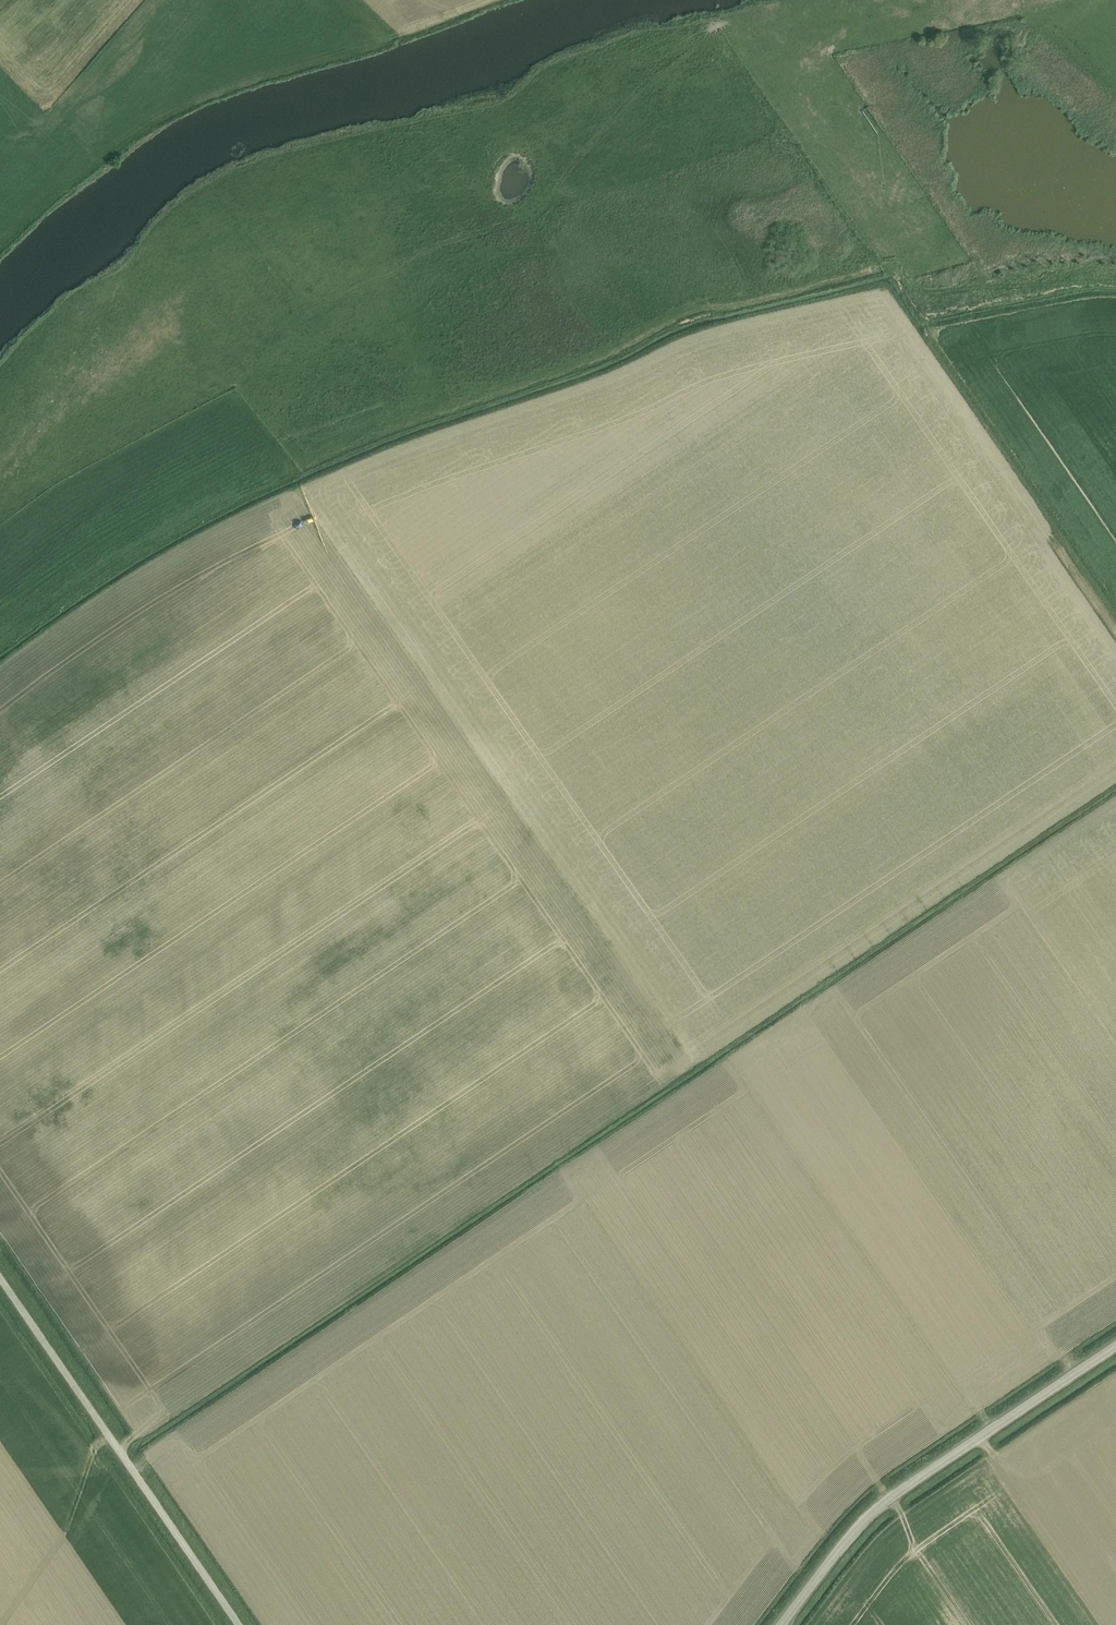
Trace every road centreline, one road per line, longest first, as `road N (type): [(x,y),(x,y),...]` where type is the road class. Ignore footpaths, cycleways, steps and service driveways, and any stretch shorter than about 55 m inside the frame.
road 1 (unclassified): [(787,1624),(869,1521),(1115,1351)]
road 2 (unclassified): [(238,1624),(0,1278)]

